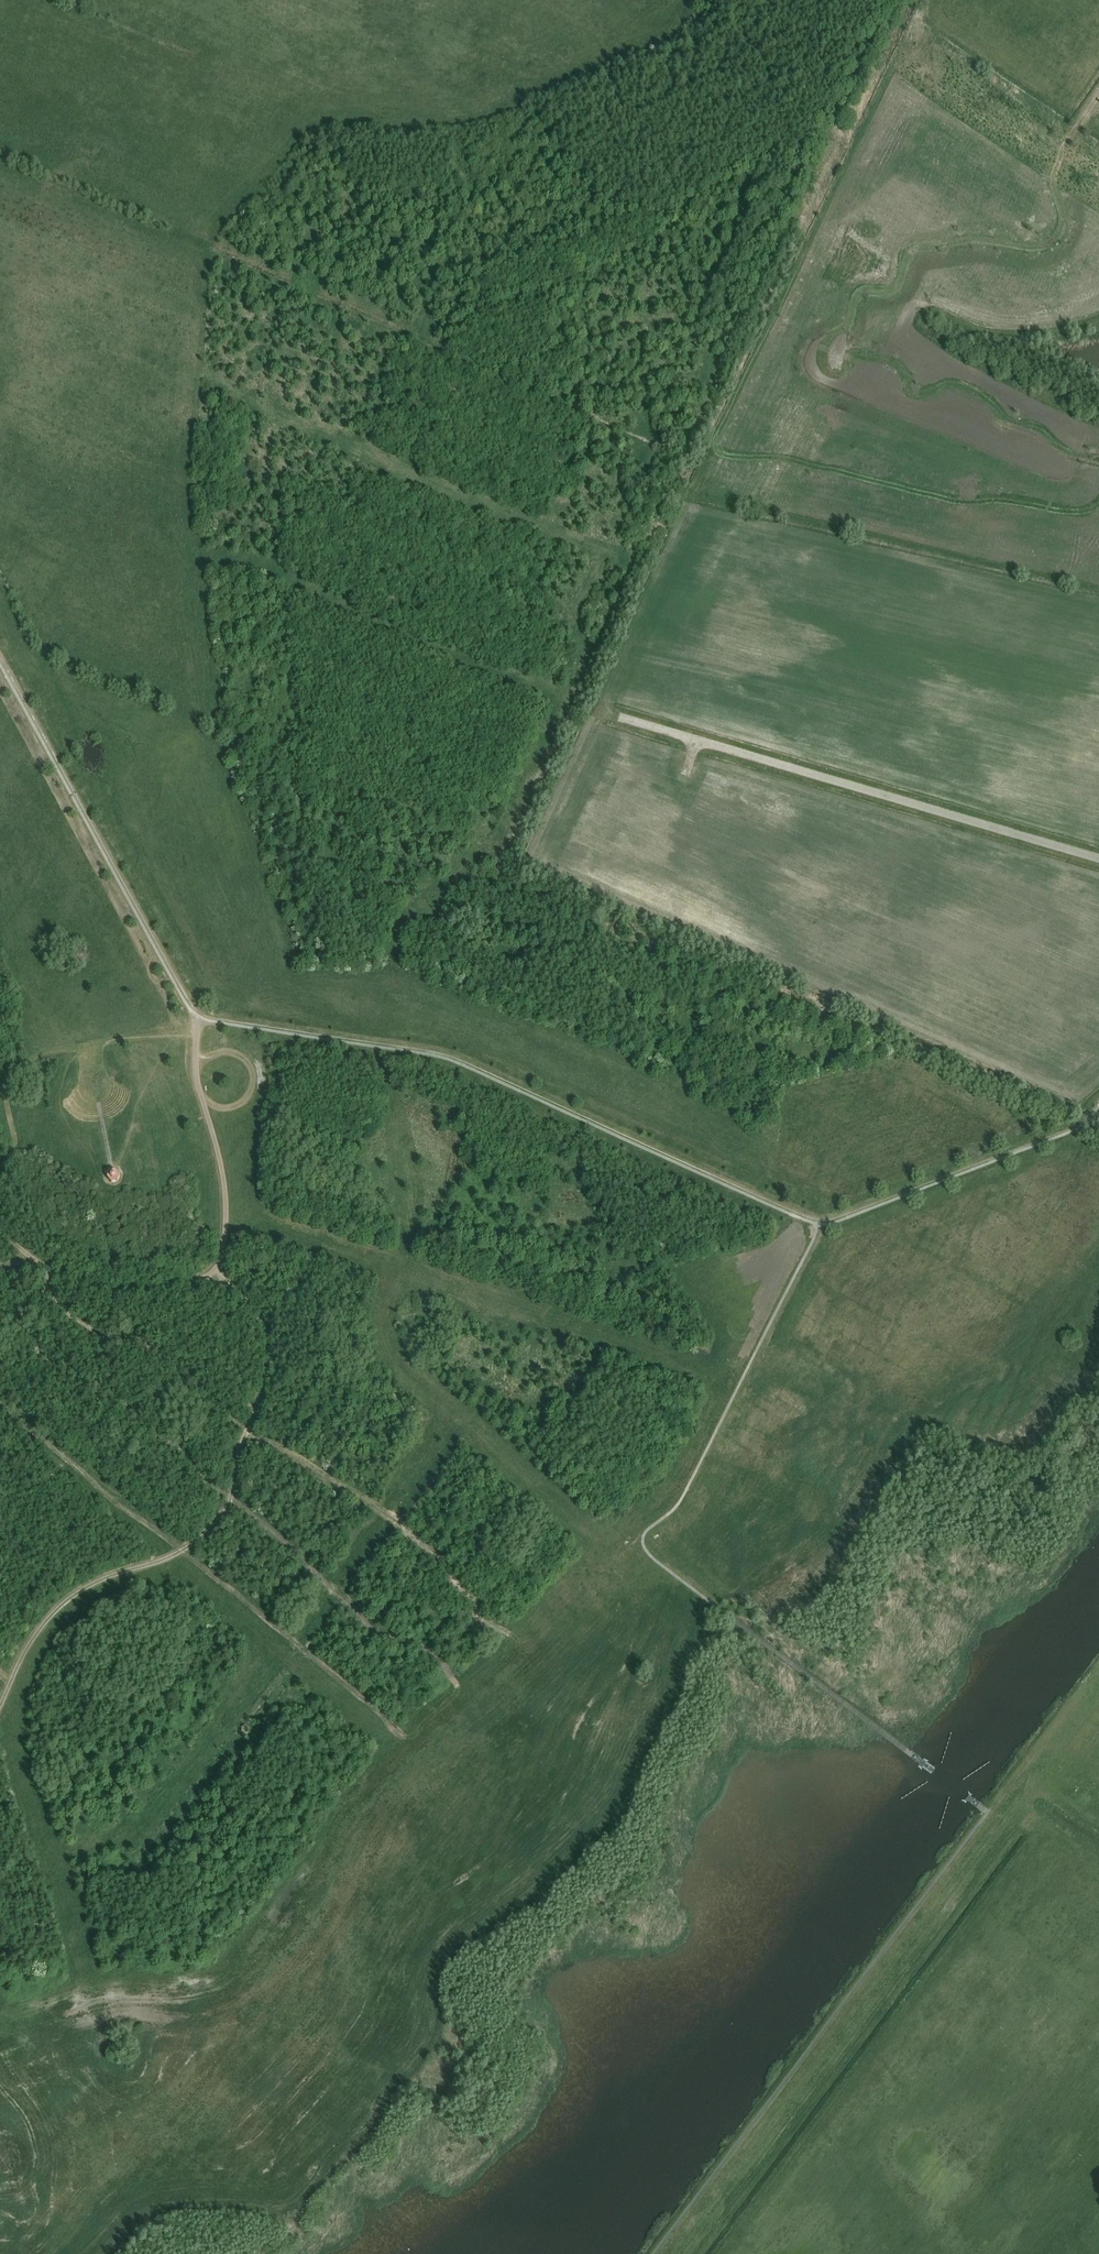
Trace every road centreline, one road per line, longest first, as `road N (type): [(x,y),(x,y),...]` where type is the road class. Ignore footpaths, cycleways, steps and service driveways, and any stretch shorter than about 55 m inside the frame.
road 1 (unclassified): [(1098,859),(621,717)]

